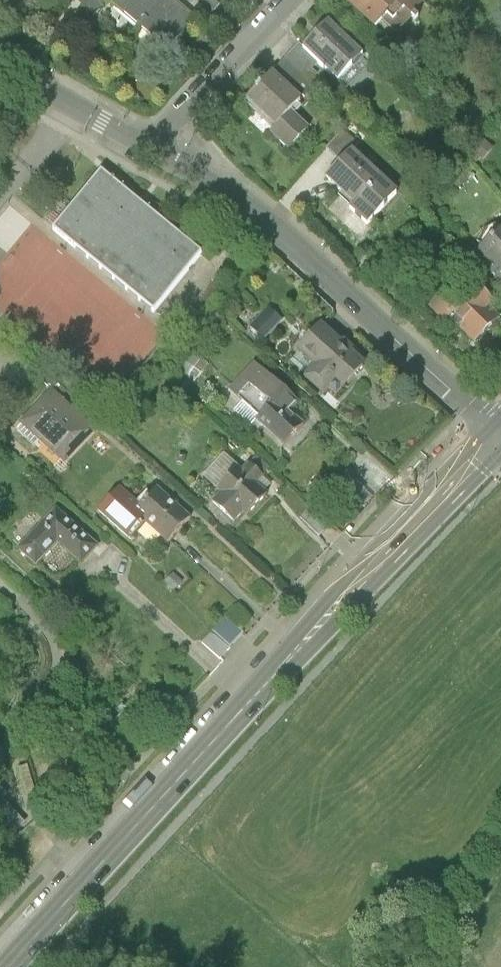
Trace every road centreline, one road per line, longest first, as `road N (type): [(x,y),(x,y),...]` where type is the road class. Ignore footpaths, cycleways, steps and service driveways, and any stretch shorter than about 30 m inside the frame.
road 1 (primary): [(10,966),(500,442)]
road 2 (residential): [(500,434),(285,237),(162,151)]
road 3 (residential): [(303,0),(162,151)]
road 4 (residential): [(162,151),(0,62)]

